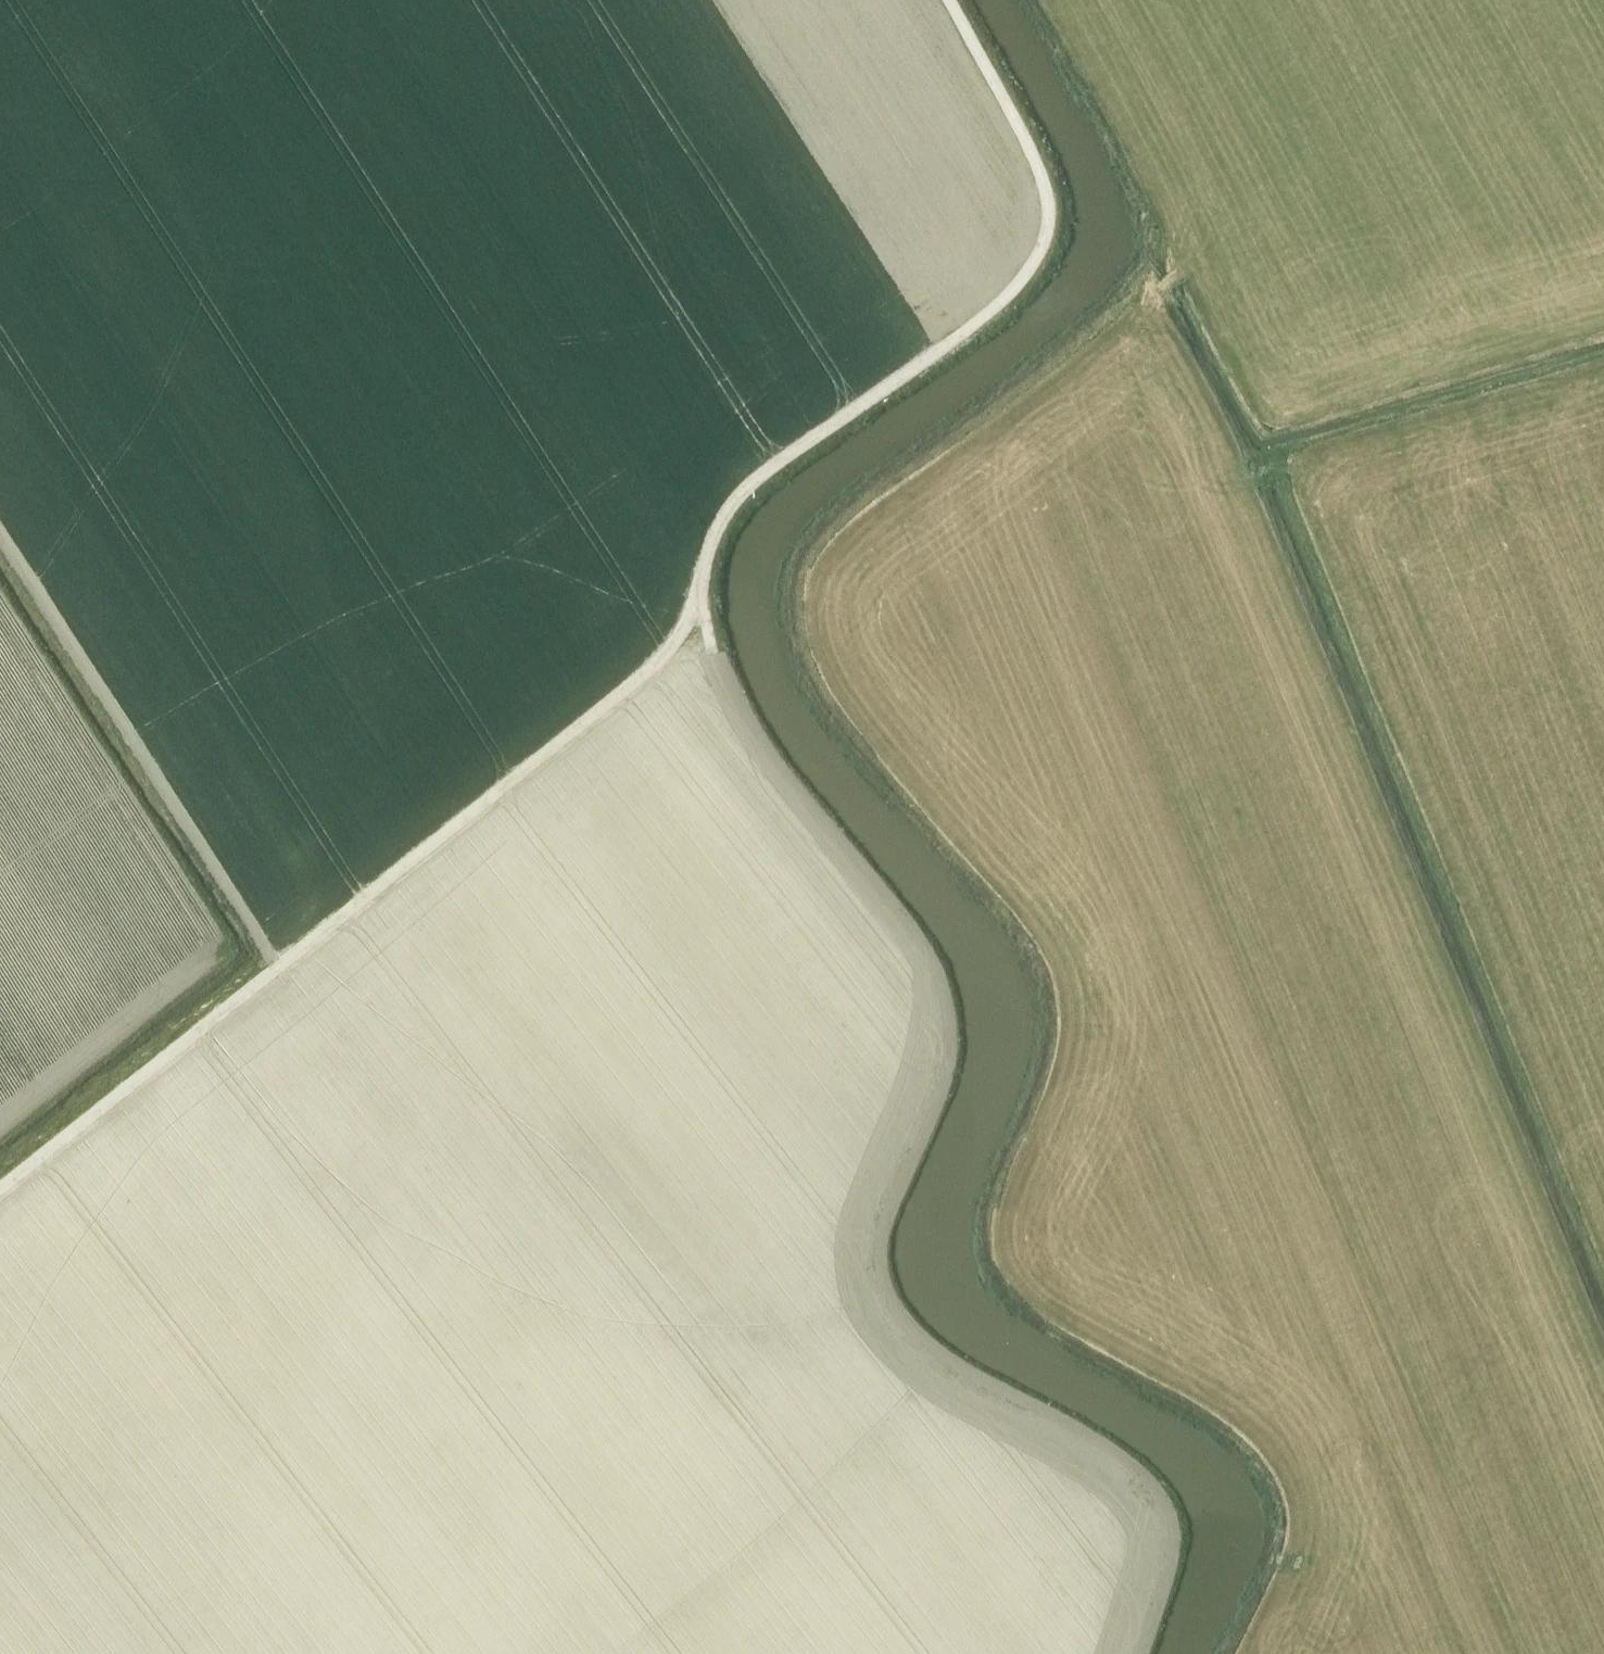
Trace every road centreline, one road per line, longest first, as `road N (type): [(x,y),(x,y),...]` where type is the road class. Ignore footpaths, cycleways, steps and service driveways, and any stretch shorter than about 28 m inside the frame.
road 1 (track): [(948,0),(1045,182),(1043,250),(994,315),(751,493),(708,561),(715,656)]

